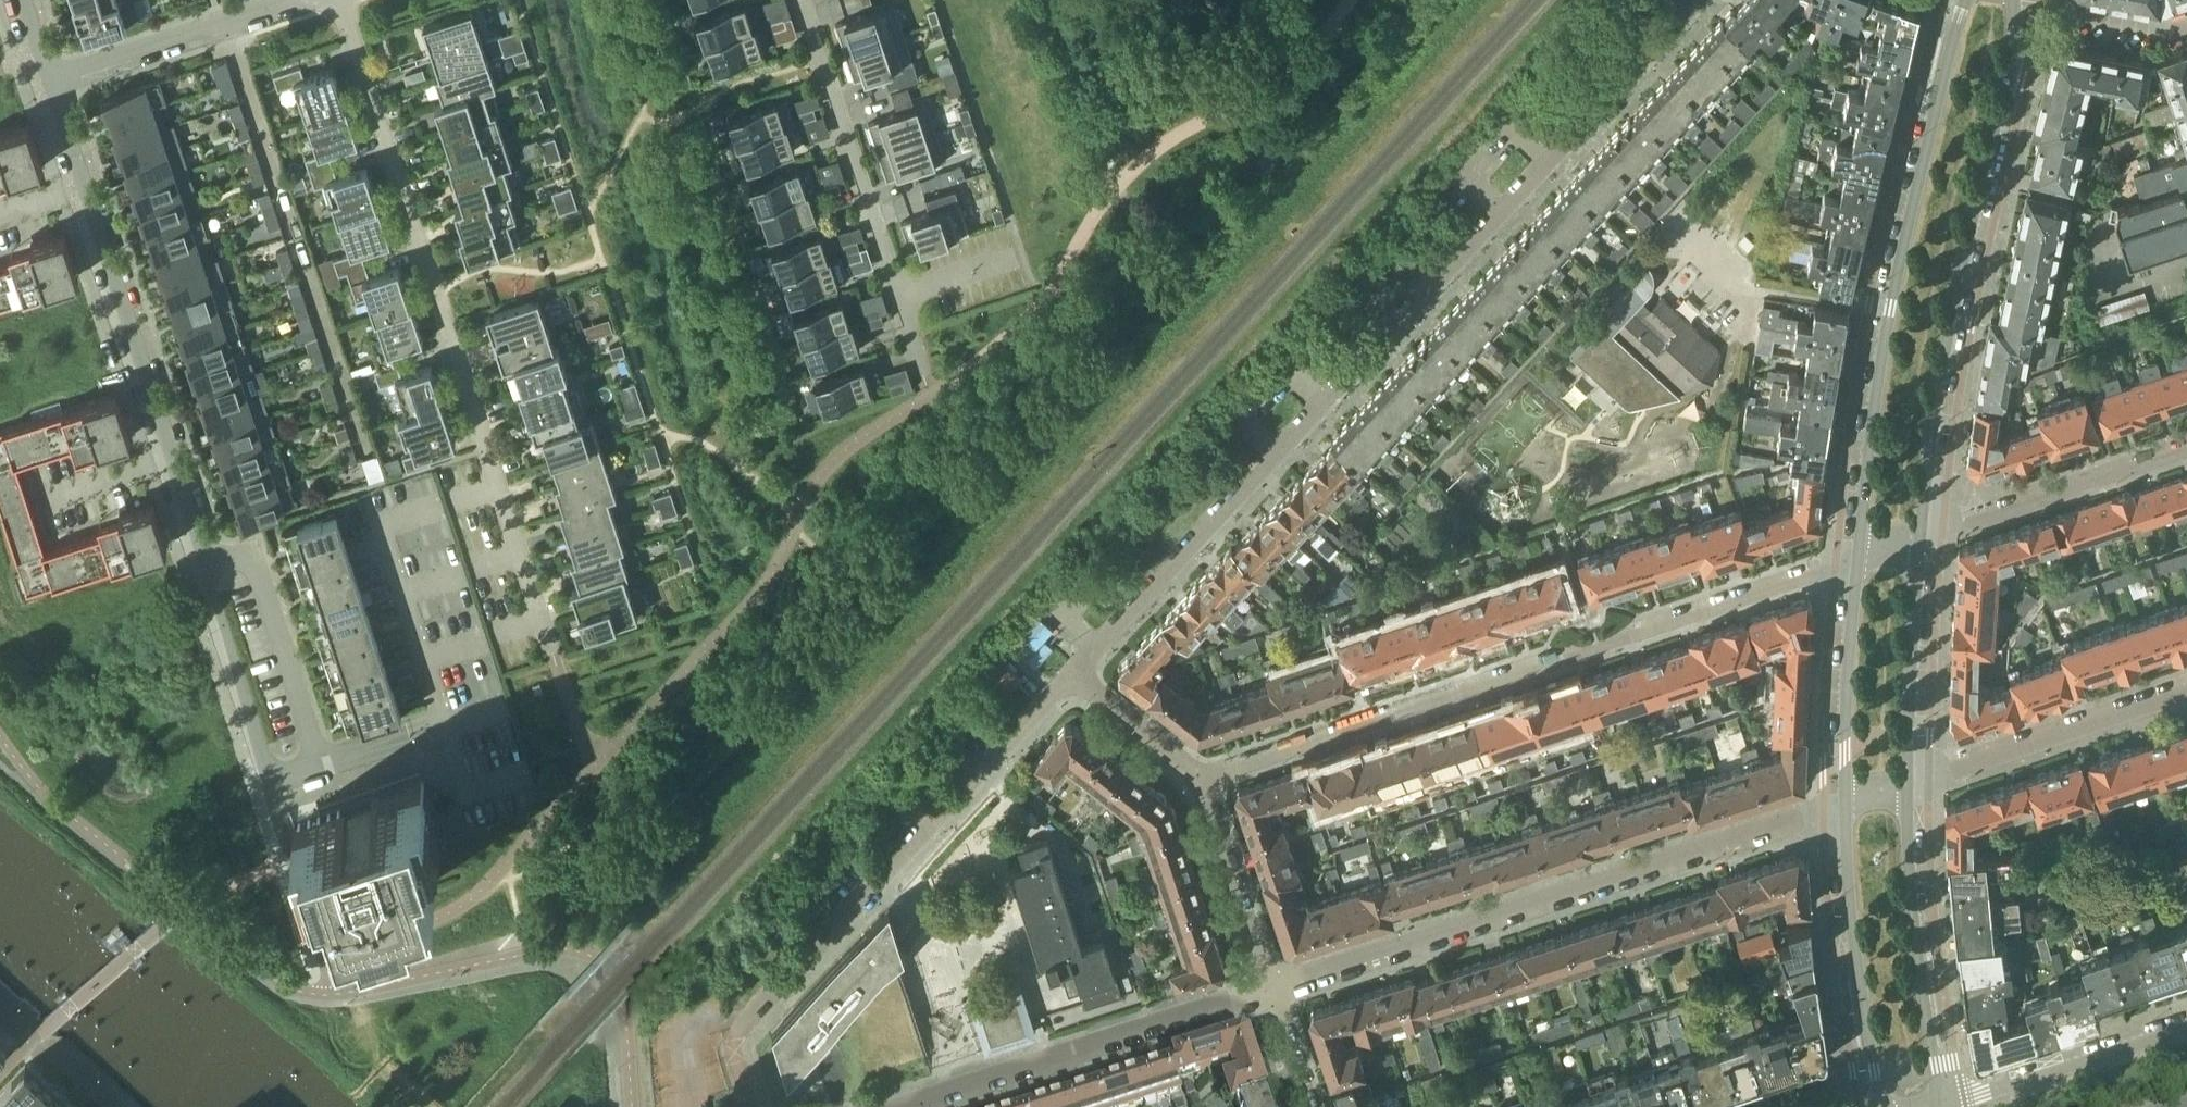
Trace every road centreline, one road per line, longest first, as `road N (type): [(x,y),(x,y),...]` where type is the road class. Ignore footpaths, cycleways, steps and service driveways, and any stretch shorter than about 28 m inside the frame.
road 1 (residential): [(1068,677),(1527,204),(1703,0)]
road 2 (residential): [(344,0),(555,655)]
road 3 (residential): [(1859,560),(1208,781)]
road 4 (residential): [(1271,986),(1846,804)]
road 5 (tertiary): [(1964,0),(1891,308),(1859,560)]
road 6 (residential): [(755,1106),(737,1055),(739,1031),(1068,677)]
road 7 (tertiary): [(1921,538),(1941,374),(2012,50),(2010,0)]
road 8 (residential): [(204,570),(44,75)]
road 9 (residential): [(1271,986),(893,1106)]
road 10 (residential): [(805,0),(922,365)]
road 11 (tertiary): [(1935,1106),(1907,784)]
road 12 (residential): [(2186,689),(1907,784)]
road 13 (residential): [(324,766),(272,785),(204,570)]
road 14 (residential): [(2186,449),(1921,538)]
road 15 (residential): [(204,570),(251,554),(324,766)]
road 16 (tertiary): [(1846,804),(1875,1076)]
road 17 (residential): [(305,0),(44,75)]
road 18 (tertiary): [(1907,784),(1921,538)]
road 19 (residential): [(2186,1027),(1953,1106)]
road 20 (tertiary): [(1859,560),(1846,804)]
road 21 (residential): [(1208,781),(1271,986)]
road 22 (residential): [(1208,781),(1068,677)]
road 23 (residential): [(1271,986),(1313,1106)]

